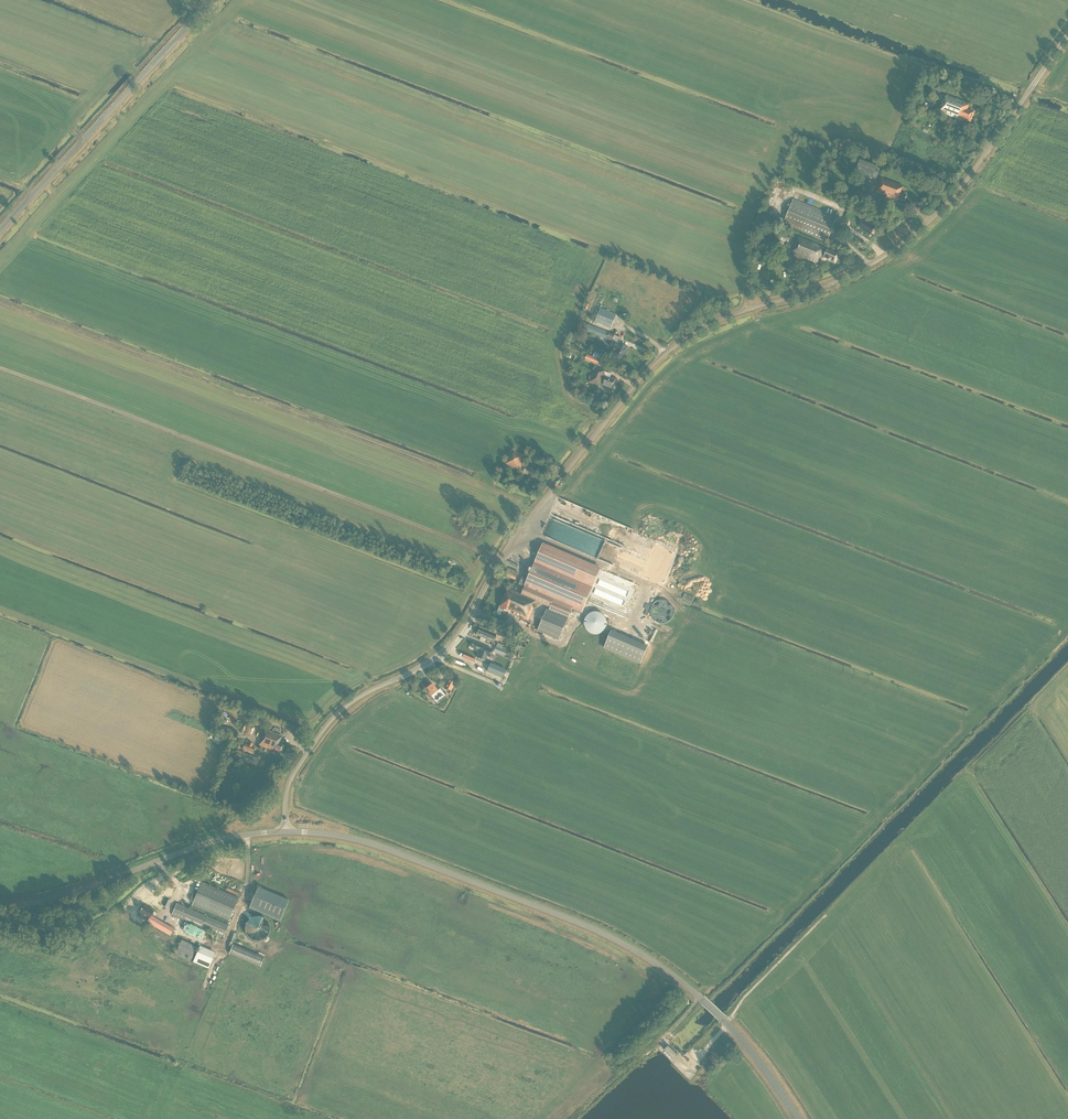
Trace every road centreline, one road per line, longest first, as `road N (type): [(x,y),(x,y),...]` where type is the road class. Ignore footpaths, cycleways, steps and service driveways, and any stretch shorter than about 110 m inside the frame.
road 1 (tertiary): [(285,831),(290,780),(320,734),(359,697),(454,640),(517,533),(648,370),(693,333),(839,280),(913,235),(970,176),(1067,36)]
road 2 (track): [(499,560),(0,369)]
road 3 (tertiary): [(721,1017),(656,964),(589,927),(376,845),(285,831)]
road 4 (tertiary): [(0,227),(211,0)]
road 5 (tertiary): [(285,831),(237,835),(59,897),(0,905)]
road 6 (tertiary): [(721,1017),(799,1118)]

